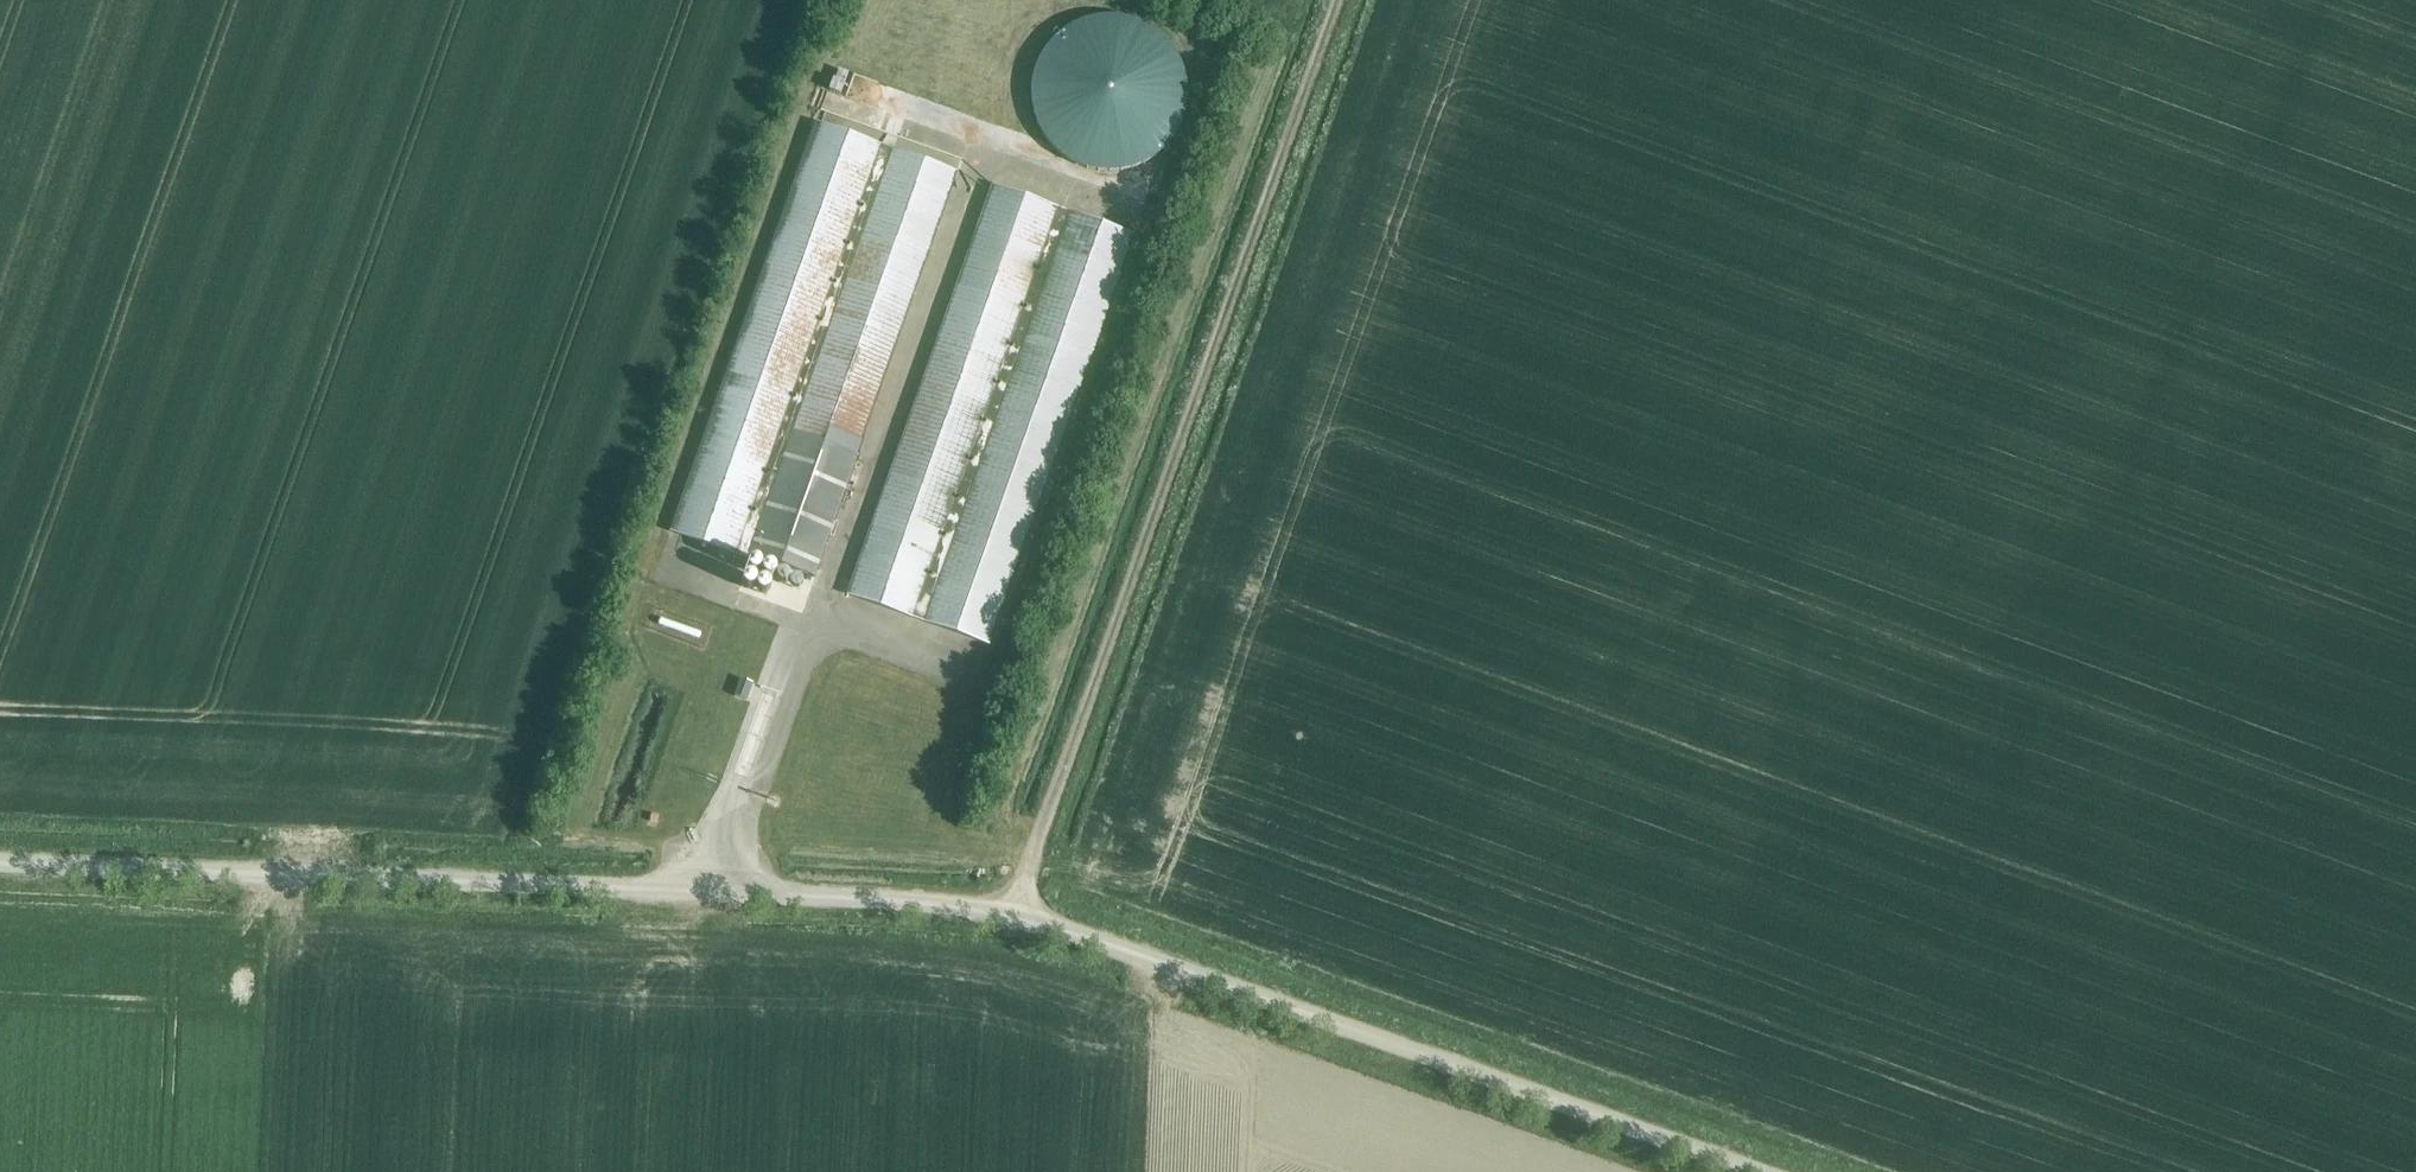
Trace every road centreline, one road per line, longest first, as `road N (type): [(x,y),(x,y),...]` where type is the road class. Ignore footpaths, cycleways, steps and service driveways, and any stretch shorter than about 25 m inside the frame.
road 1 (unclassified): [(1013,917),(931,902),(0,865)]
road 2 (unclassified): [(1013,917),(1339,0)]
road 3 (unclassified): [(1759,1171),(1013,917)]

